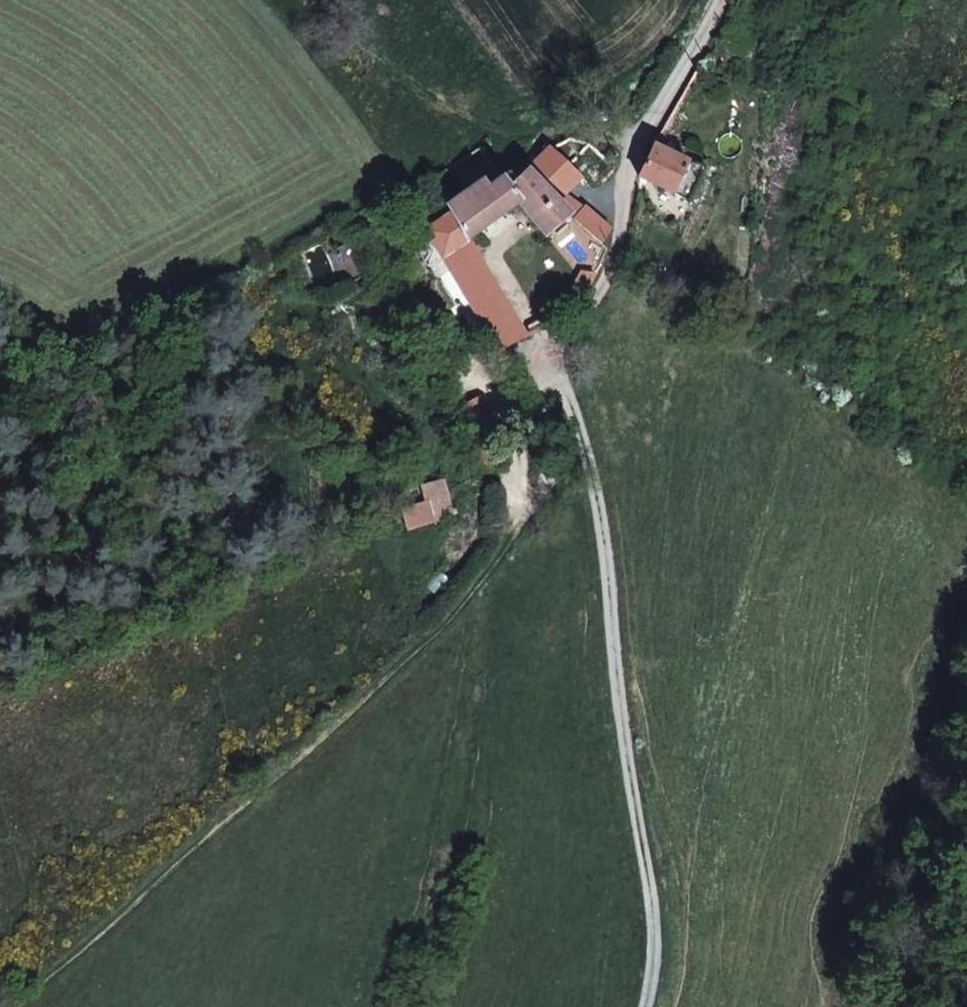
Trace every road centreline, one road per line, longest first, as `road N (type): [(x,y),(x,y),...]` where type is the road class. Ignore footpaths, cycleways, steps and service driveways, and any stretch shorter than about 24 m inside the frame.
road 1 (unclassified): [(652,1006),(659,933),(623,710),(607,539),(580,418),(564,386),(655,115),(710,0)]

